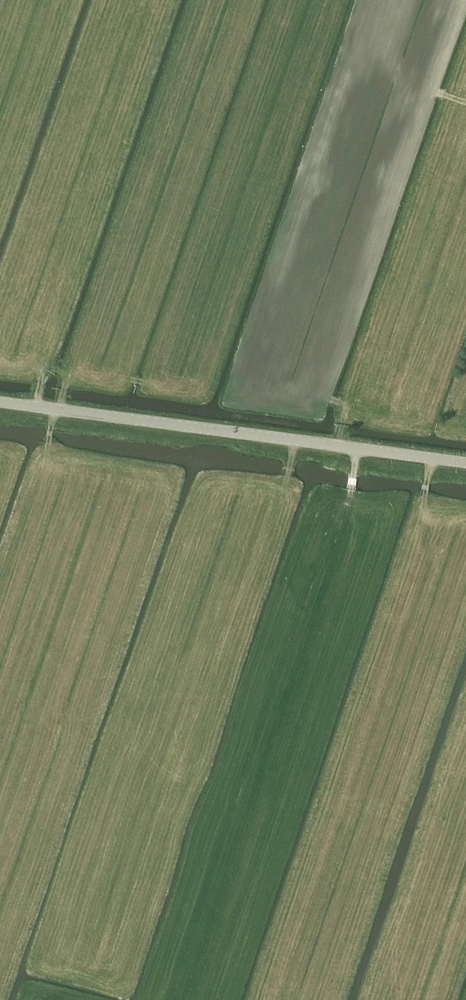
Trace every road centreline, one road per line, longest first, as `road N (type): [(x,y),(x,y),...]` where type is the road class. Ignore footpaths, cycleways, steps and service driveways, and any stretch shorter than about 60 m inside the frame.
road 1 (unclassified): [(465,462),(0,402)]

